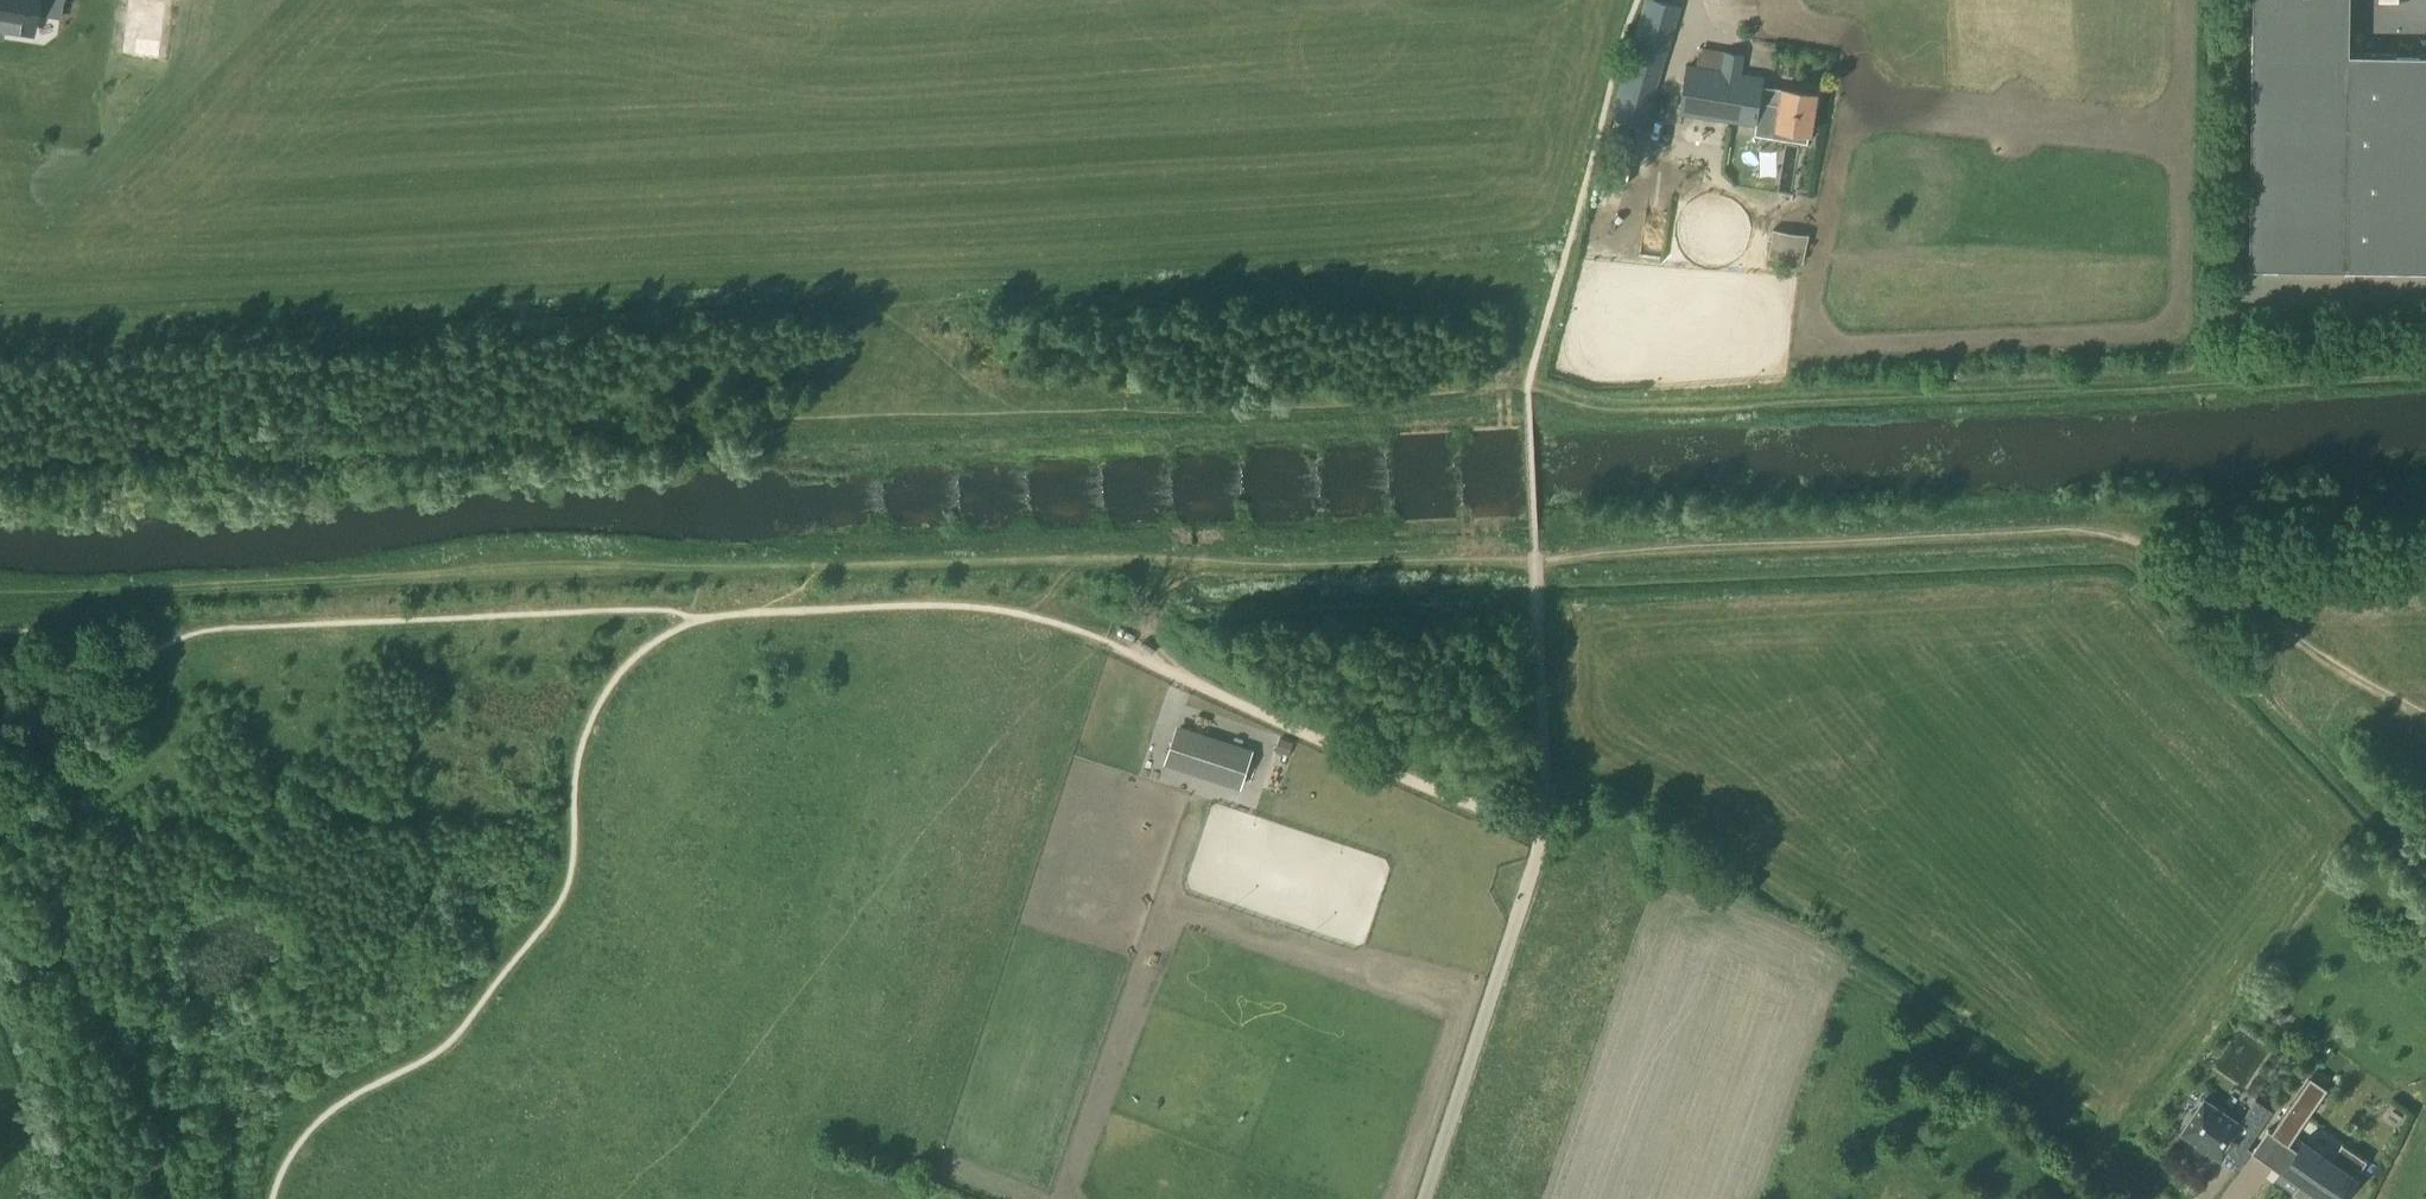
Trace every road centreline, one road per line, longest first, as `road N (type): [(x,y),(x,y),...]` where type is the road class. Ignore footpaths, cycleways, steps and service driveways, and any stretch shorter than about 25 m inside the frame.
road 1 (track): [(257,591),(40,634)]

